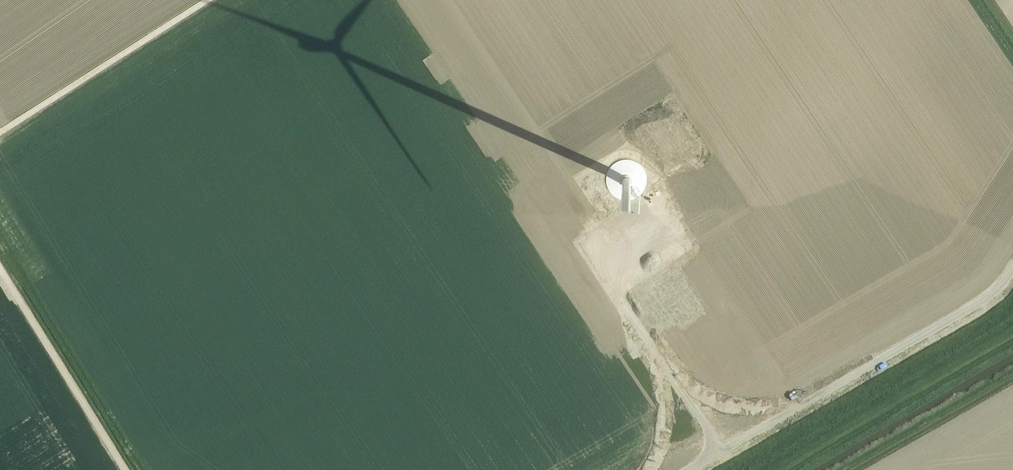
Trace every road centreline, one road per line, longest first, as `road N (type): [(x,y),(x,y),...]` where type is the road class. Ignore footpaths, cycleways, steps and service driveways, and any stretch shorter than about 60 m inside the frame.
road 1 (track): [(857,469),(1012,380)]

